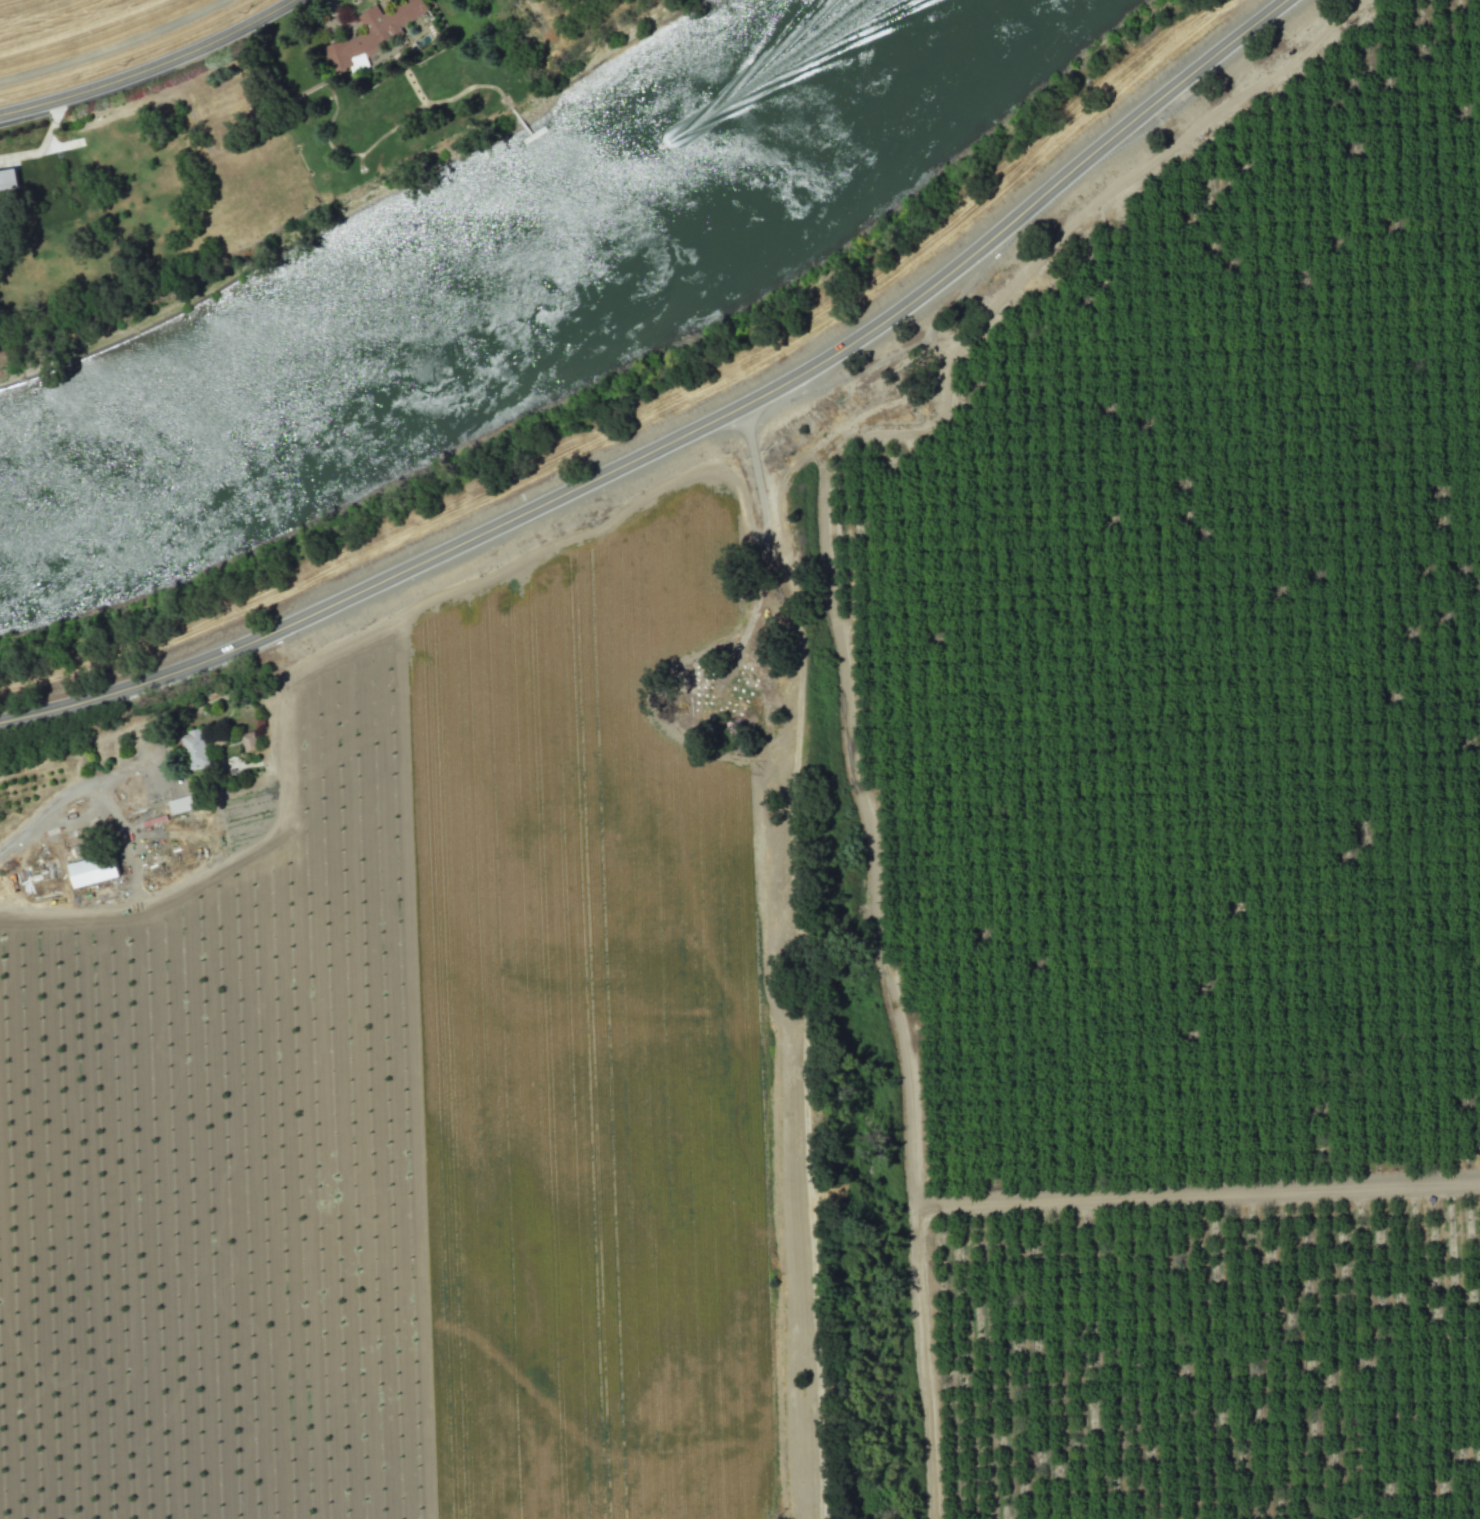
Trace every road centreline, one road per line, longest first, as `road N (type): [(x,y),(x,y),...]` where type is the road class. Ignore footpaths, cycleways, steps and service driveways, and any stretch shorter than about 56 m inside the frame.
road 1 (secondary): [(1289,0),(914,303),(811,370),(235,651),(102,699),(0,723)]
road 2 (secondary): [(301,0),(177,61),(0,117)]

